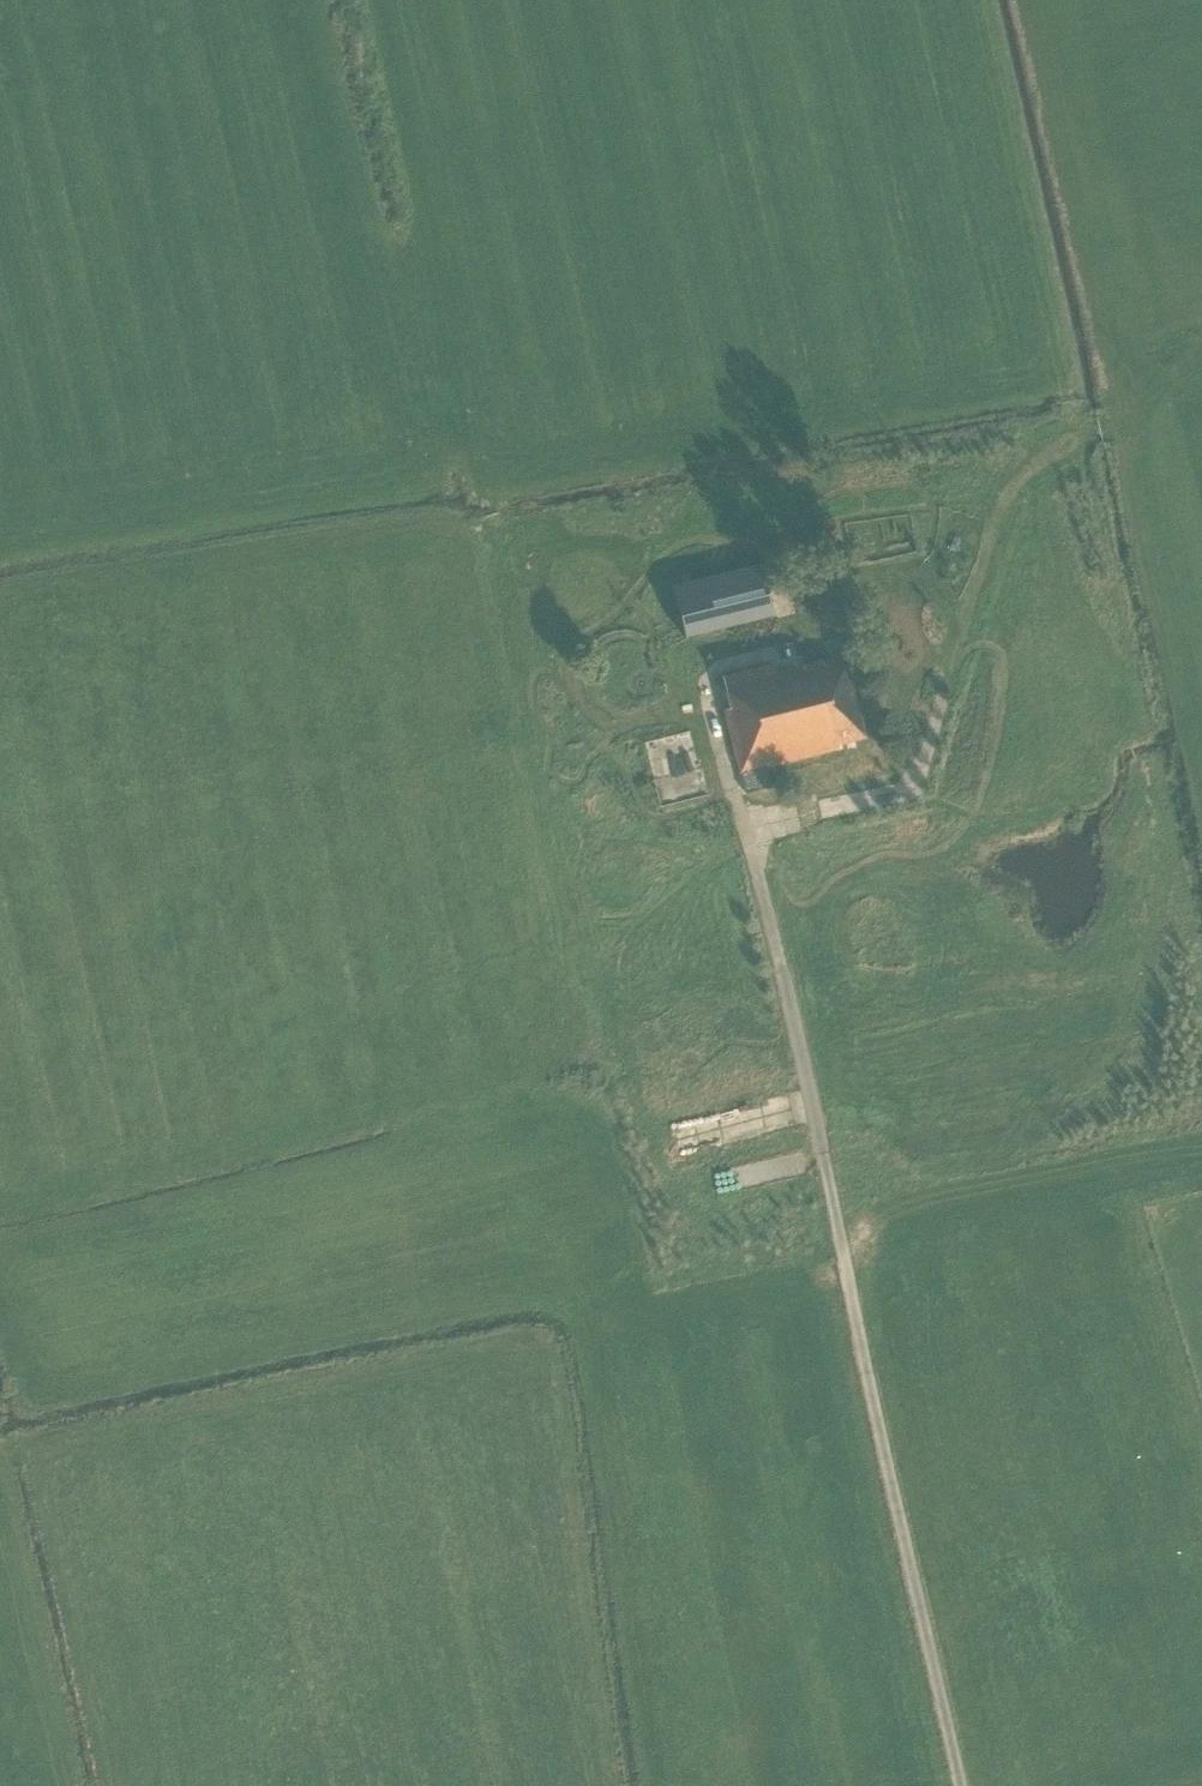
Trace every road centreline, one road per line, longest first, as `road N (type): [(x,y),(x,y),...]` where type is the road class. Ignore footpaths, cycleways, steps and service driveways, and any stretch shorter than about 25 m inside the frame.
road 1 (track): [(748,827),(914,790),(1007,499),(1043,456),(1094,433)]

